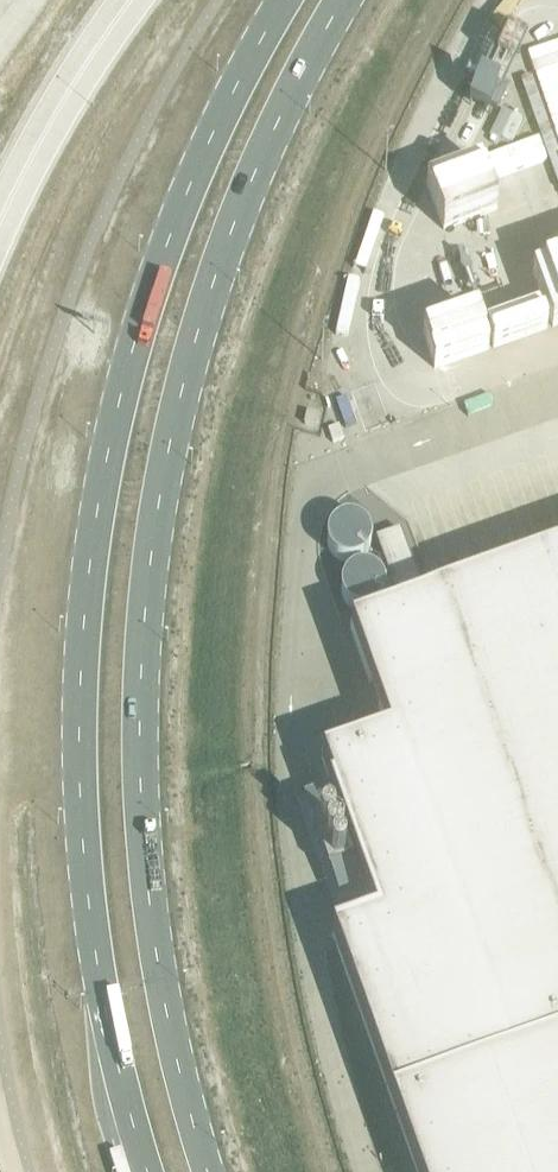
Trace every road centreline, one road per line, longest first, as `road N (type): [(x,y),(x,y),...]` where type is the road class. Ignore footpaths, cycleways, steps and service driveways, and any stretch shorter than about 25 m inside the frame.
road 1 (tertiary): [(284,0),(176,203),(110,439),(83,572),(79,775),(88,894),(102,998),(147,1171)]
road 2 (tertiary): [(208,1171),(166,1012),(147,892),(139,678),(149,576),(195,326),(260,163),(343,0)]

